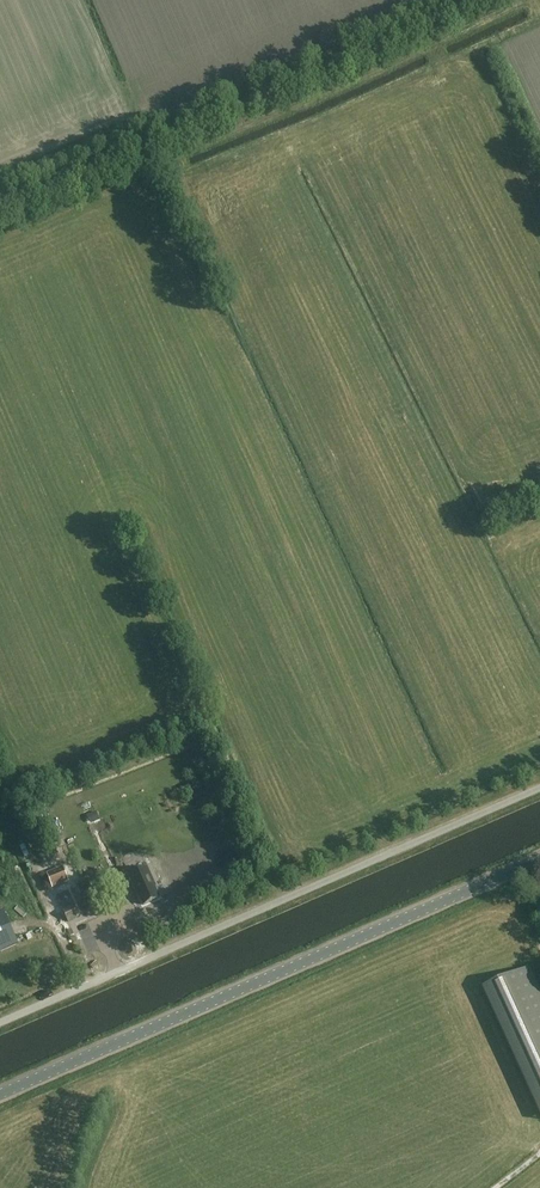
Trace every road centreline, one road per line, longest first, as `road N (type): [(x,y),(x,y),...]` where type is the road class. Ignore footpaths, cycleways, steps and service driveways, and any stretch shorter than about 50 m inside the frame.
road 1 (unclassified): [(0,1023),(539,788)]
road 2 (tertiary): [(0,1095),(539,861)]
road 3 (track): [(0,210),(483,0)]
road 4 (track): [(0,788),(85,986)]

